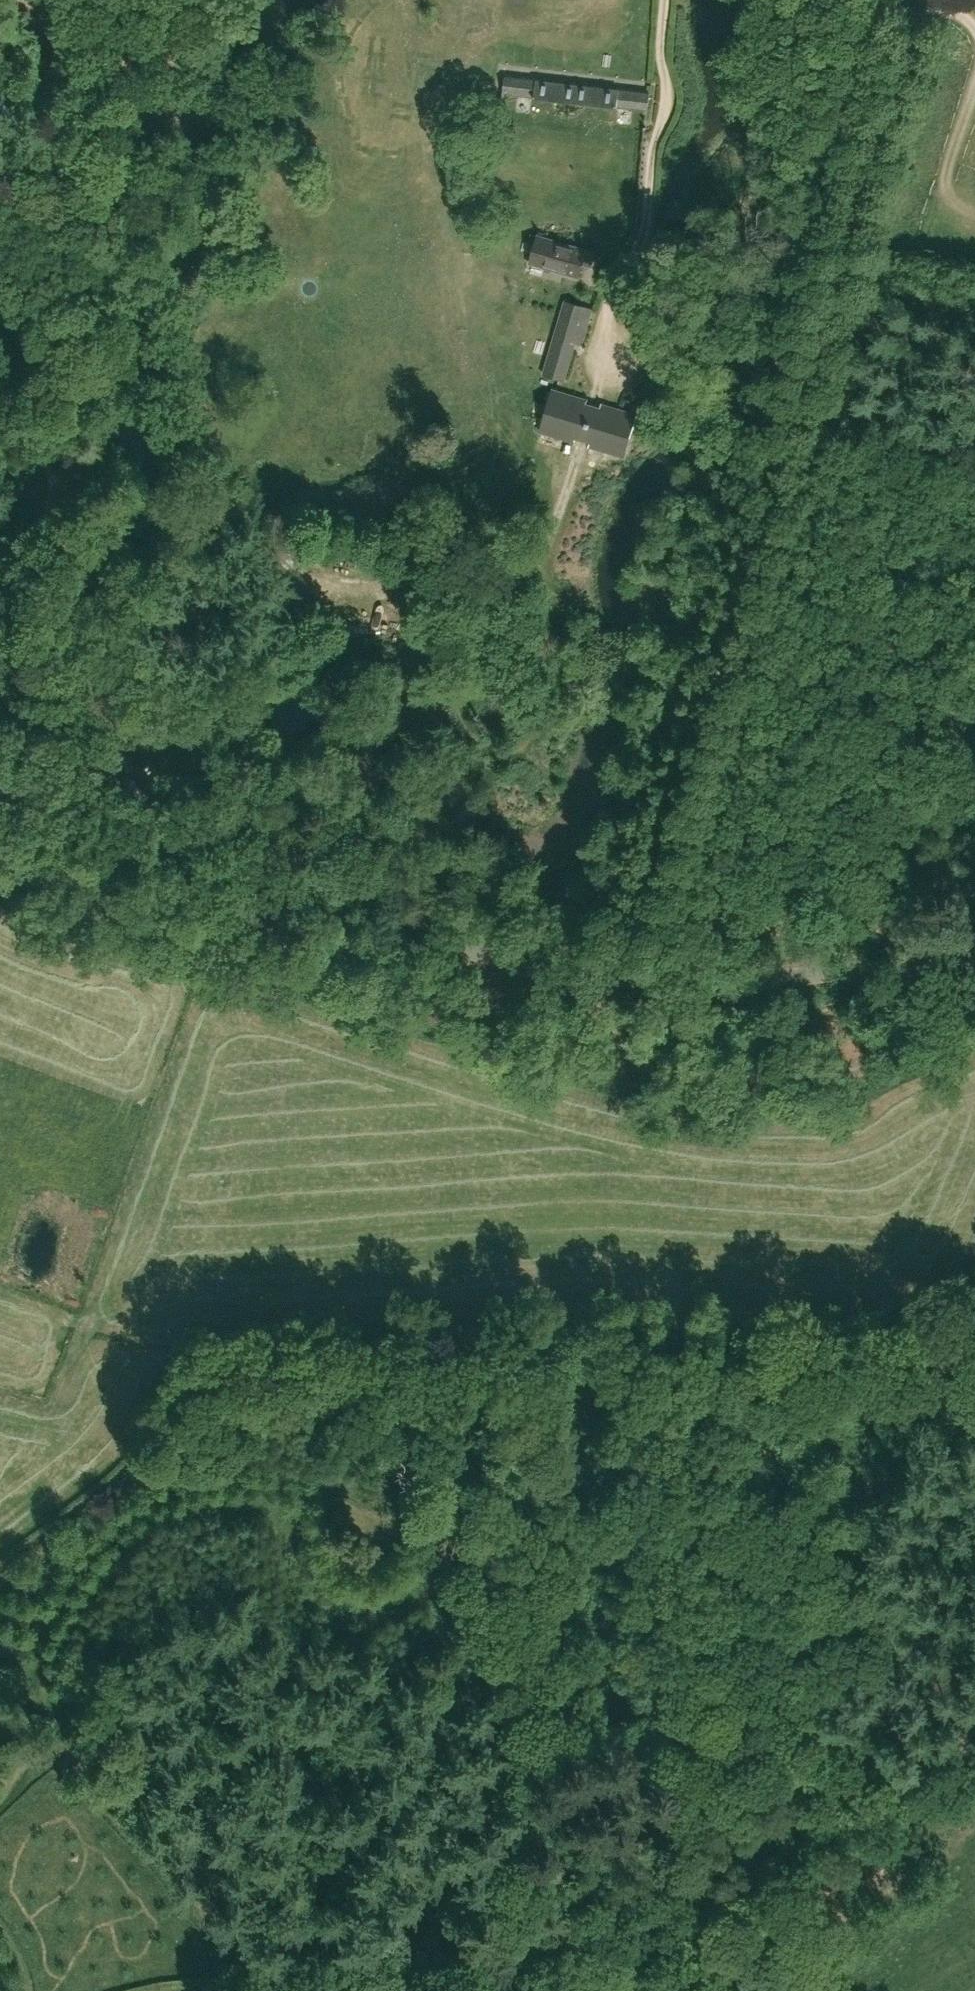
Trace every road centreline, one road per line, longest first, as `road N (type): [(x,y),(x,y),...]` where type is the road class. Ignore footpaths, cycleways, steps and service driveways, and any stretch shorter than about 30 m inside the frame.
road 1 (unclassified): [(616,987),(923,0)]
road 2 (tertiary): [(616,987),(530,971),(0,800)]
road 3 (tertiary): [(974,961),(616,987)]

